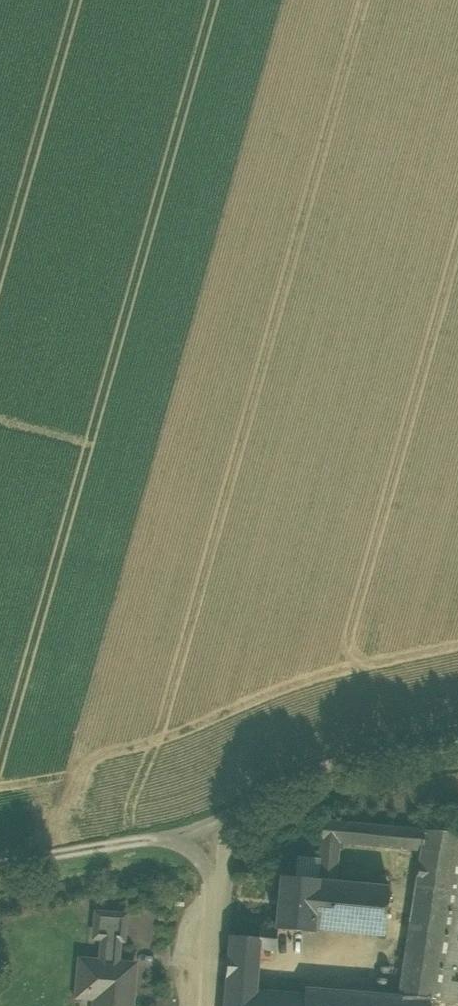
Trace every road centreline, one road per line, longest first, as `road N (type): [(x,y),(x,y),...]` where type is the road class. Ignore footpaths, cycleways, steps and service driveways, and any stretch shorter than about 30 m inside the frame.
road 1 (unclassified): [(206,1005),(207,842),(299,771),(457,739)]

